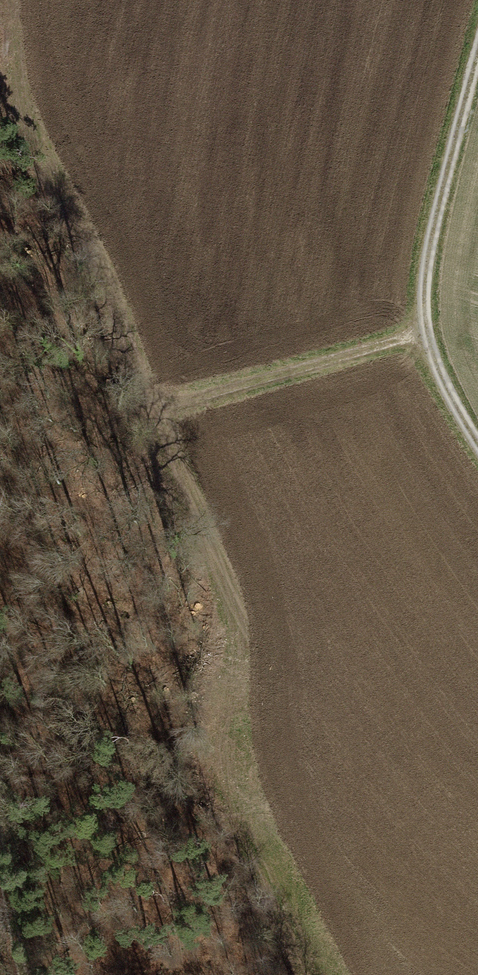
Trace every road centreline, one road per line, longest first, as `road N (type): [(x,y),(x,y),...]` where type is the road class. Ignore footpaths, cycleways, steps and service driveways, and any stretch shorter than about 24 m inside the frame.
road 1 (track): [(309,974),(220,785),(213,745),(235,634),(155,410)]
road 2 (track): [(155,410),(23,114),(10,0)]
road 3 (track): [(477,446),(424,332),(433,230),(477,51)]
road 4 (track): [(424,332),(155,410)]
road 5 (track): [(25,974),(0,849)]

